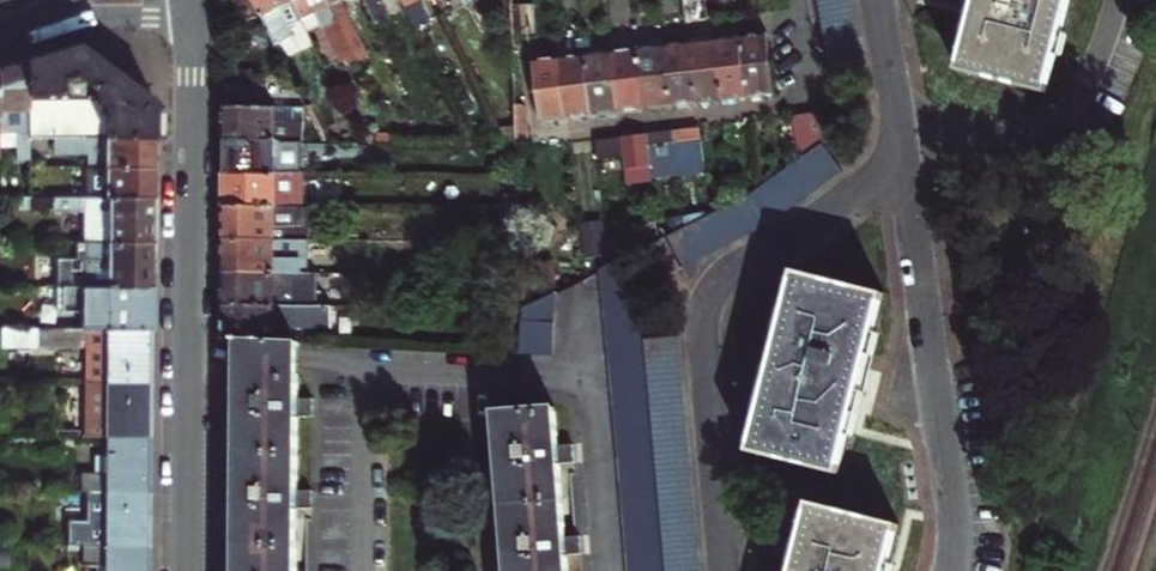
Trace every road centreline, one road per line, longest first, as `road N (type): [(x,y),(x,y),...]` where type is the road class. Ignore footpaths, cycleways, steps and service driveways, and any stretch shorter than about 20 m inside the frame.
road 1 (tertiary): [(188,570),(191,20)]
road 2 (residential): [(0,36),(87,17),(191,20)]

